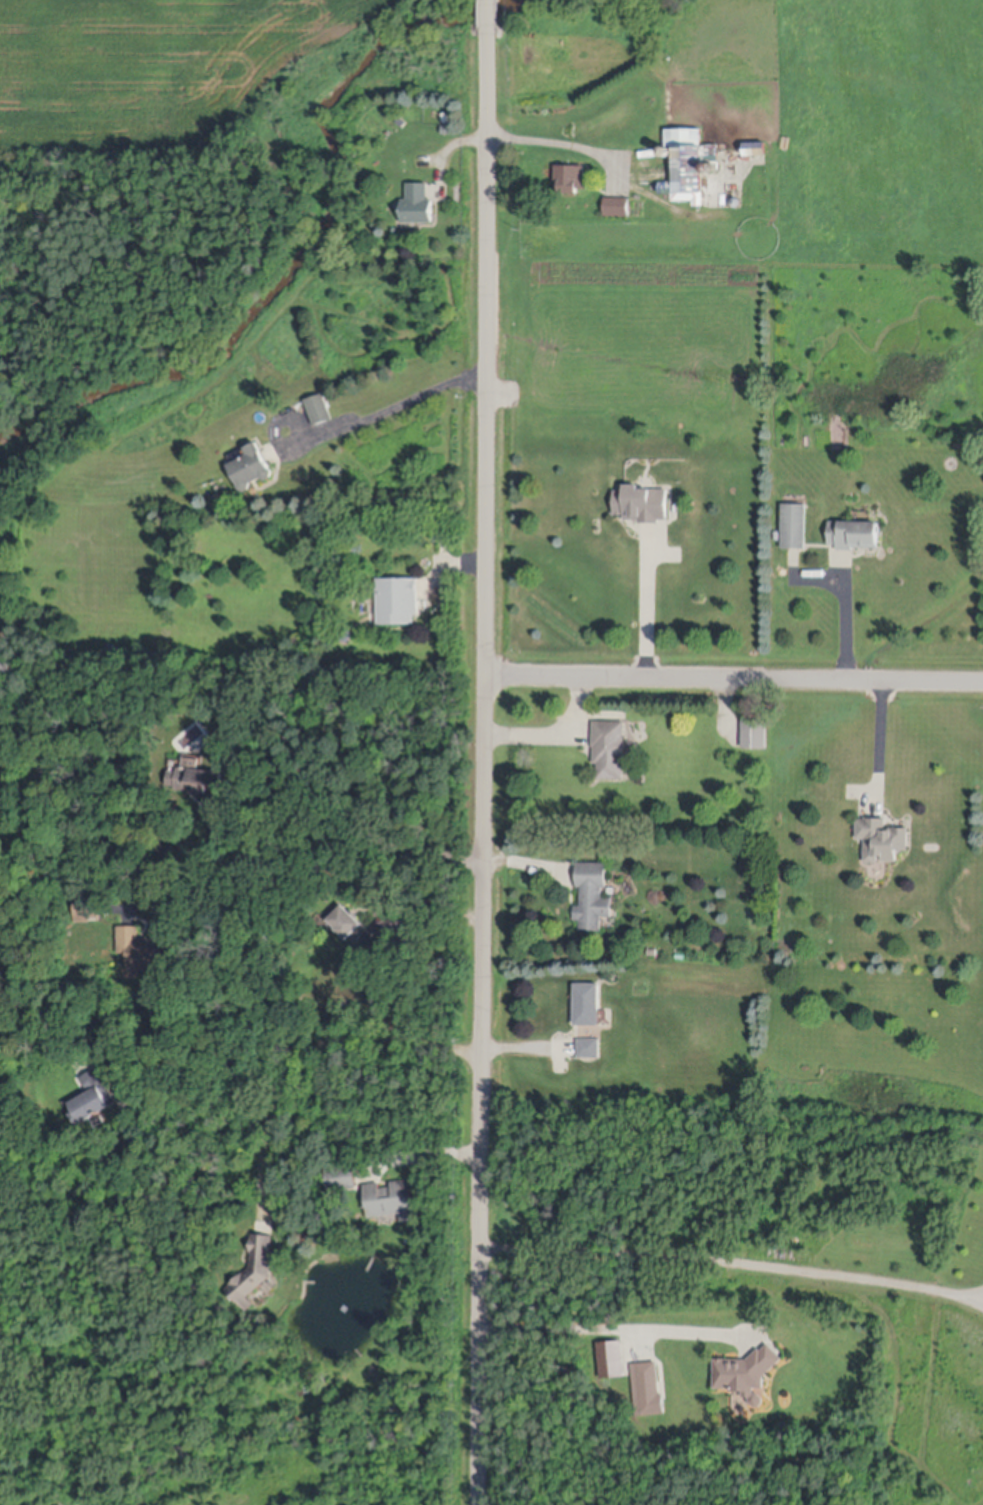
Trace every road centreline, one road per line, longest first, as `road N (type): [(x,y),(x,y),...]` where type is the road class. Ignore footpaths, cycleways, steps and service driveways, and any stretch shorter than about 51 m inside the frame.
road 1 (residential): [(480,1504),(490,0)]
road 2 (residential): [(485,863),(366,848),(276,859),(60,836),(28,852),(4,897),(6,1026)]
road 3 (residential): [(982,685),(489,680)]

